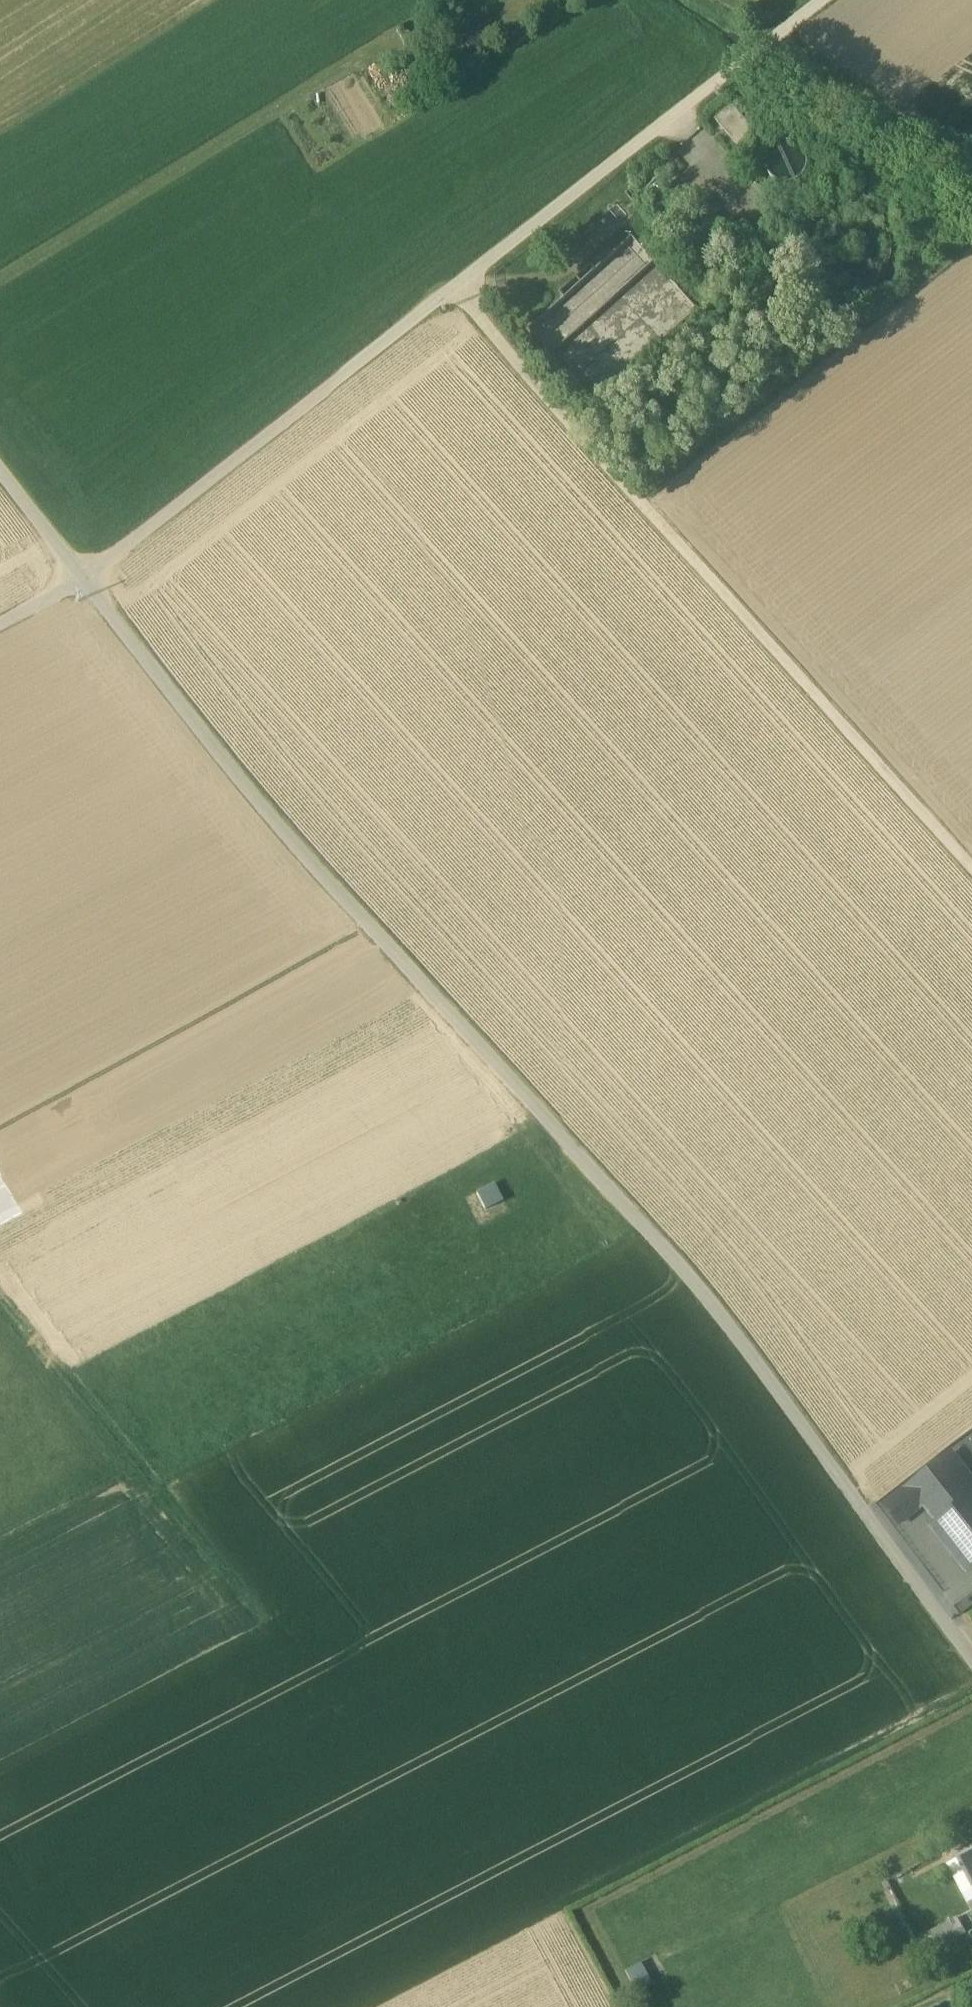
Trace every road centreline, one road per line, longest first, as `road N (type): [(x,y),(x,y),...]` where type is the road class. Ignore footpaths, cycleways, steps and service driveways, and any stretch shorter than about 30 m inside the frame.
road 1 (track): [(0,639),(94,590),(825,0)]
road 2 (track): [(466,297),(971,867)]
road 3 (track): [(271,1654),(0,1306)]
road 4 (residential): [(870,1520),(971,1653)]

